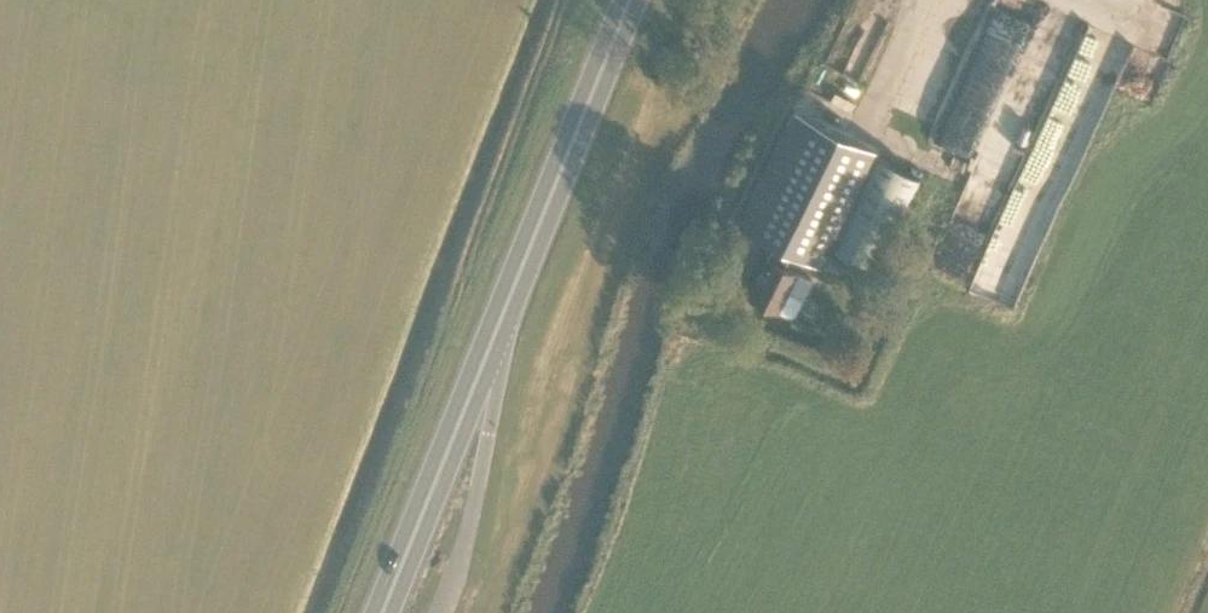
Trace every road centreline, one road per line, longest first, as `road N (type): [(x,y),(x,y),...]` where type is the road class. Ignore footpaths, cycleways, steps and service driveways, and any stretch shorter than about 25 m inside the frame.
road 1 (trunk): [(502,315),(629,0)]
road 2 (trunk): [(380,612),(502,315)]

